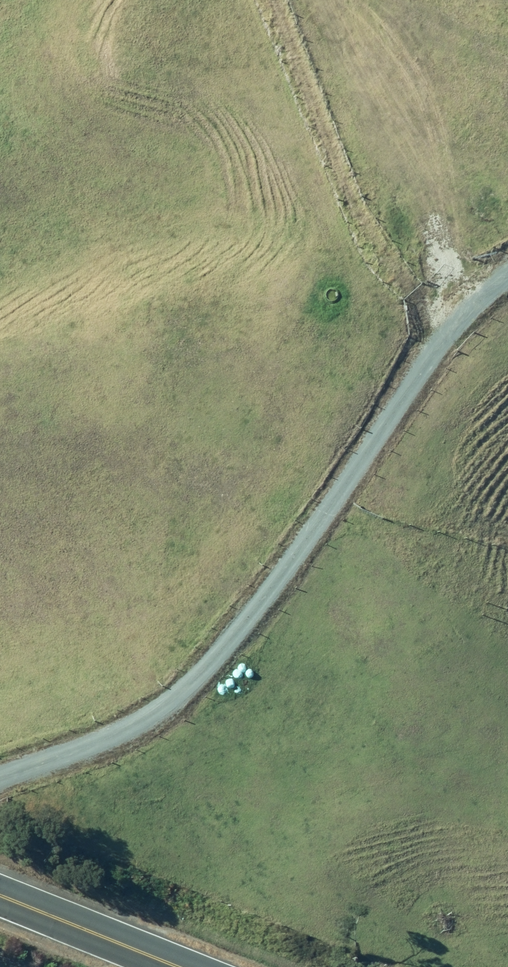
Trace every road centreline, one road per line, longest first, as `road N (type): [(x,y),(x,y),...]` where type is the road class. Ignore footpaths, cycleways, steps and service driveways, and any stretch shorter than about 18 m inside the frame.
road 1 (track): [(507,274),(185,698),(0,777)]
road 2 (track): [(272,0),(377,244),(465,326)]
road 3 (tertiary): [(178,966),(0,895)]

